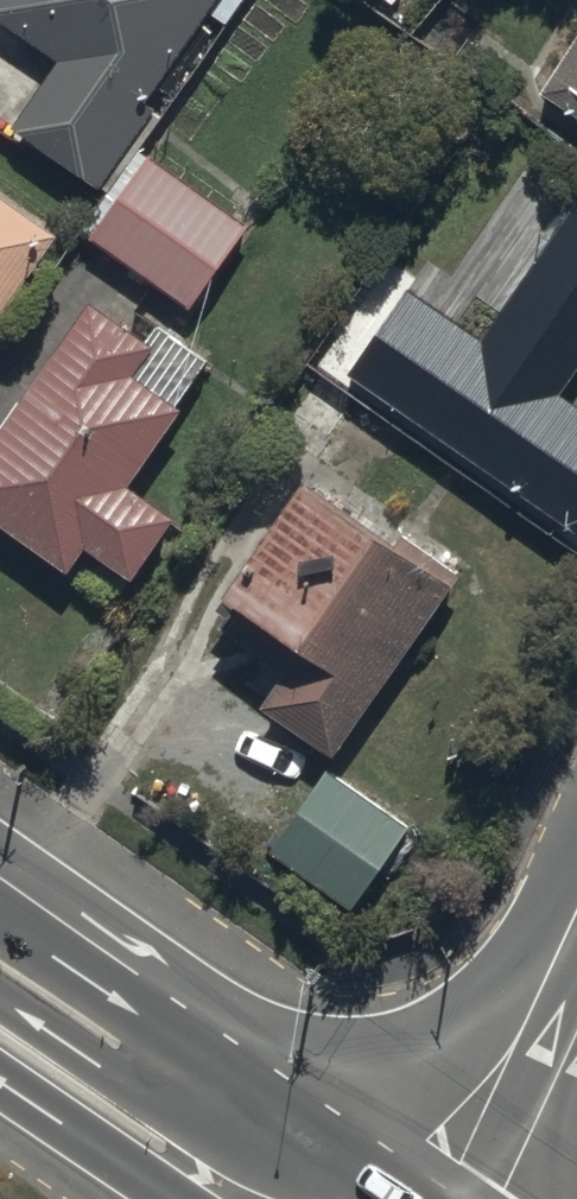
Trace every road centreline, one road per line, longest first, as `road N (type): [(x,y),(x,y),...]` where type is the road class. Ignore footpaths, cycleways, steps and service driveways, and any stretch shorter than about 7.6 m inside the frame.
road 1 (secondary): [(0,969),(330,1198)]
road 2 (tertiary): [(576,916),(440,1198)]

